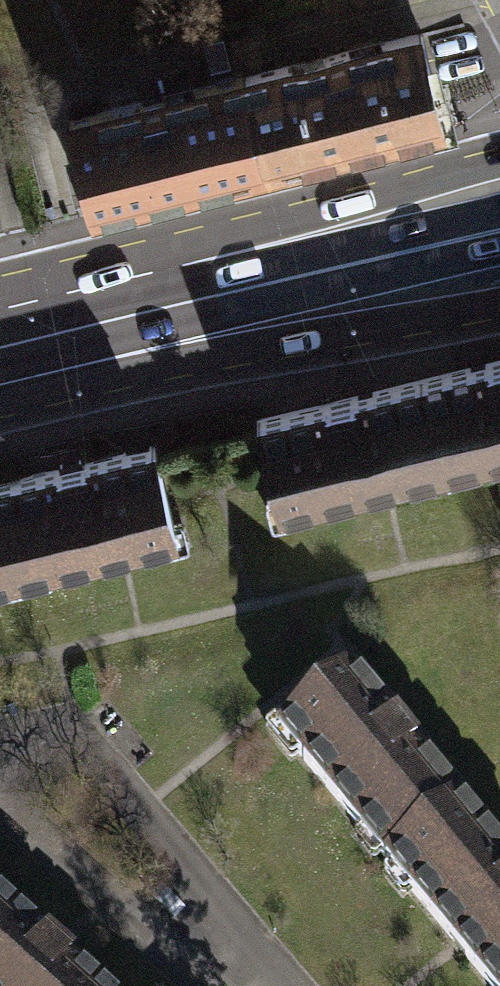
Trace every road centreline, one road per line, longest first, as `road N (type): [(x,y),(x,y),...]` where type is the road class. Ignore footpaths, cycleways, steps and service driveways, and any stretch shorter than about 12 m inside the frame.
road 1 (primary): [(0,414),(499,302)]
road 2 (primary): [(0,373),(499,263)]
road 3 (primary): [(265,240),(0,303)]
road 4 (primary): [(499,153),(265,240)]
road 5 (primary): [(499,201),(265,240)]

